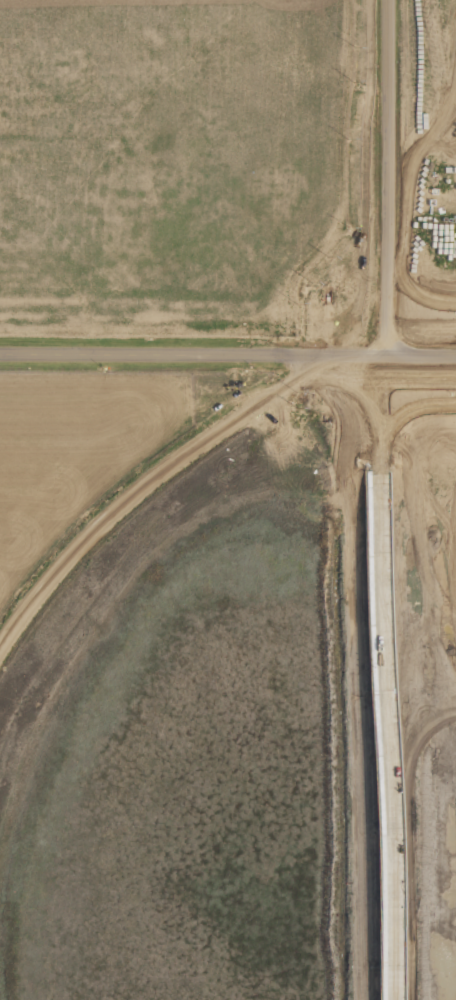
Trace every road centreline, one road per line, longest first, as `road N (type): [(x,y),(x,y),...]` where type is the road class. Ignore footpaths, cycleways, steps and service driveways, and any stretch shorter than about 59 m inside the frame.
road 1 (trunk): [(387,354),(375,471),(386,999)]
road 2 (residential): [(455,354),(0,354)]
road 3 (residential): [(337,355),(211,433),(118,505),(0,646)]
road 4 (residential): [(387,354),(388,0)]

